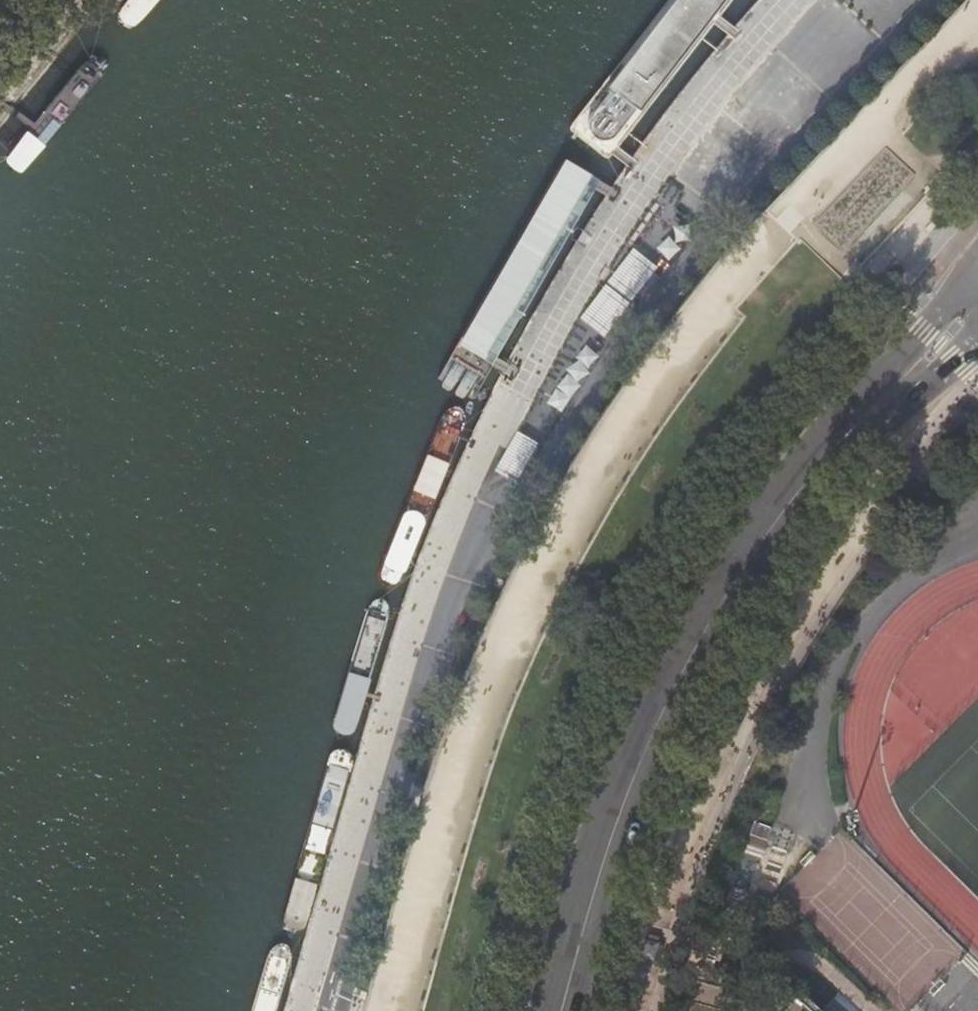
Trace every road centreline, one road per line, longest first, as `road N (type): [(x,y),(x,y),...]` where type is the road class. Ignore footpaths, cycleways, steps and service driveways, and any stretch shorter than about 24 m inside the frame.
road 1 (primary): [(845,431),(716,605),(671,693),(609,842),(561,1010)]
road 2 (primary): [(952,298),(853,401),(845,431)]
road 3 (primary): [(845,431),(878,423),(977,332)]

